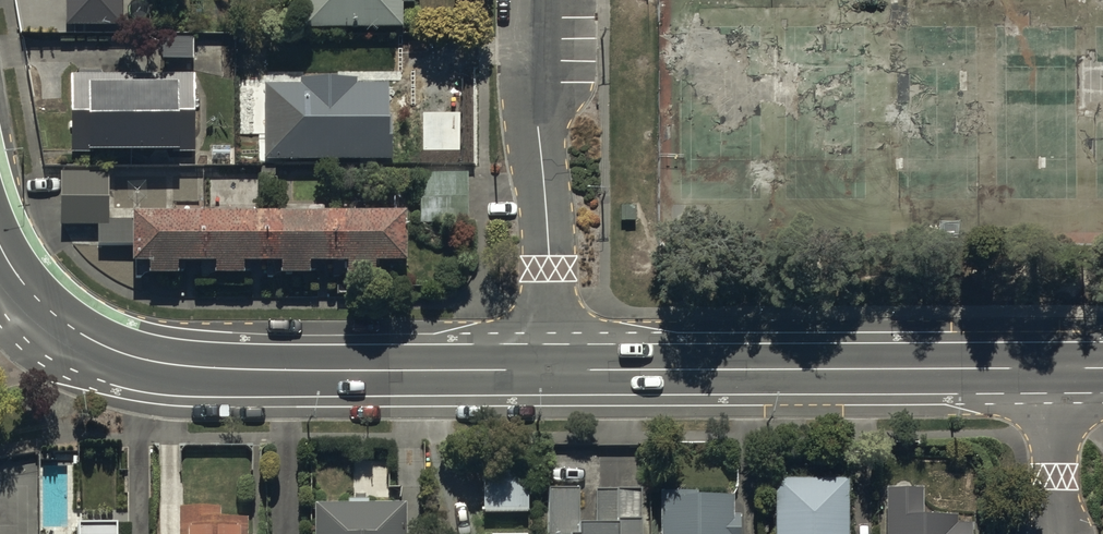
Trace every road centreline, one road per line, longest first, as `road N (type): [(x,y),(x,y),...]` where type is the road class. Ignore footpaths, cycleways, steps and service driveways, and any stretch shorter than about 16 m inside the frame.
road 1 (secondary): [(46,309),(119,352),(162,363),(296,372),(551,370)]
road 2 (secondary): [(551,370),(1057,371)]
road 3 (residential): [(551,370),(537,0)]
road 4 (residential): [(1057,371),(1060,533)]

